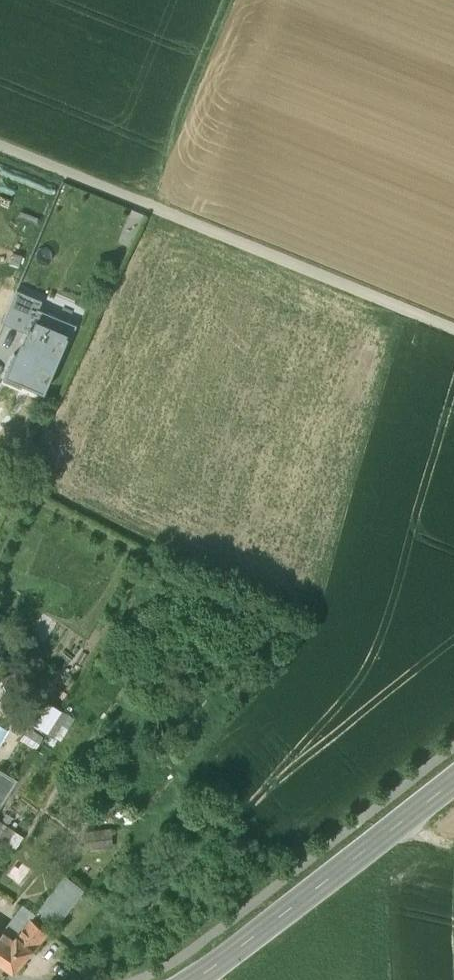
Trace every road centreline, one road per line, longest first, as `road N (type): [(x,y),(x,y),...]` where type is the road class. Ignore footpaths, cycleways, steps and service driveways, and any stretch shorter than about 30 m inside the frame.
road 1 (track): [(0,147),(453,331)]
road 2 (tertiary): [(453,784),(204,979)]
road 3 (track): [(227,0),(142,205)]

